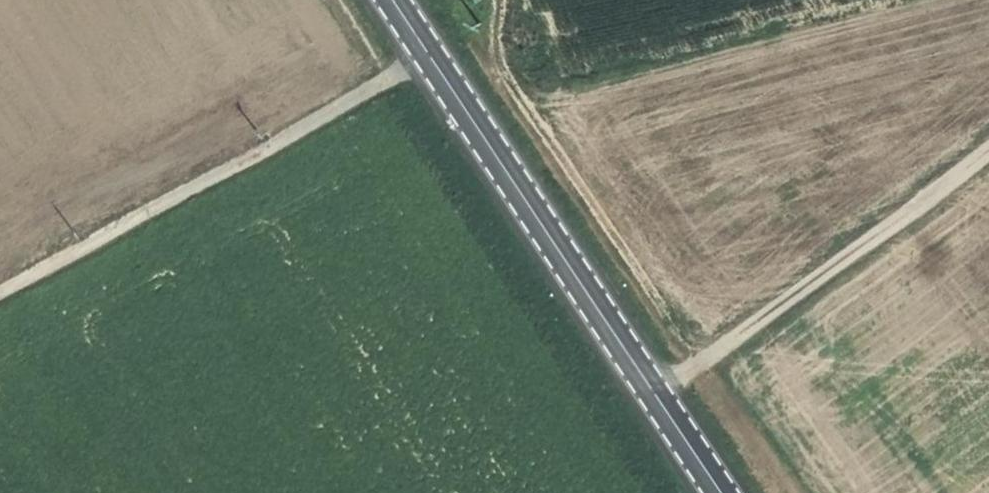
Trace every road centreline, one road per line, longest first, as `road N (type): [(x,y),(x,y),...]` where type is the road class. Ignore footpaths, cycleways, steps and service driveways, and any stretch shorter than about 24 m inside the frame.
road 1 (secondary): [(722,492),(396,0)]
road 2 (track): [(426,46),(0,280)]
road 3 (track): [(988,148),(655,392)]

